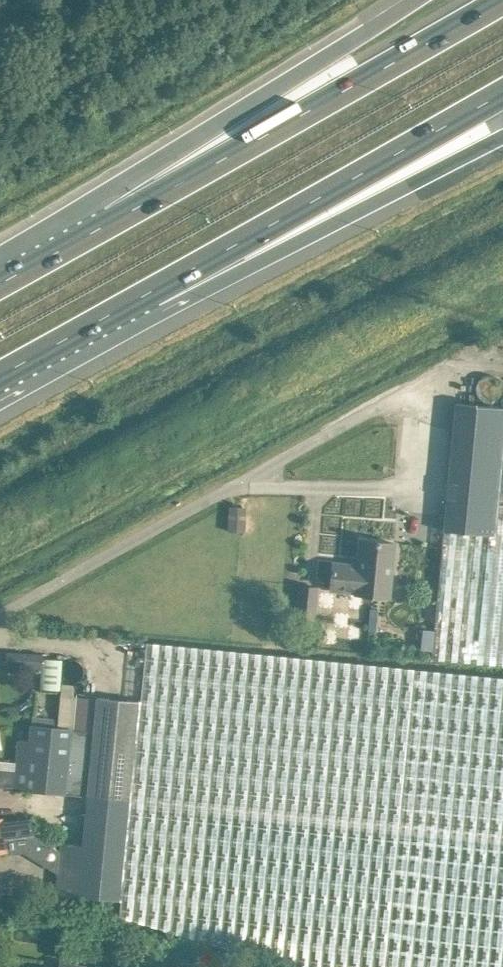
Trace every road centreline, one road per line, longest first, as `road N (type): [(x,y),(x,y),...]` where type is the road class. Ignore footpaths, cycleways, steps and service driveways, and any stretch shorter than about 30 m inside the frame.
road 1 (motorway): [(502,2),(110,220)]
road 2 (motorway): [(155,289),(502,89)]
road 3 (motorway): [(421,0),(257,103),(110,220)]
road 4 (motorway): [(155,289),(292,247),(502,137)]
road 5 (unclassified): [(0,614),(243,482)]
road 6 (unclassified): [(243,482),(398,489),(404,408),(388,402)]
road 7 (motorway): [(0,375),(155,289)]
road 8 (unclassified): [(388,402),(243,482)]
road 9 (motorway): [(110,220),(0,282)]

